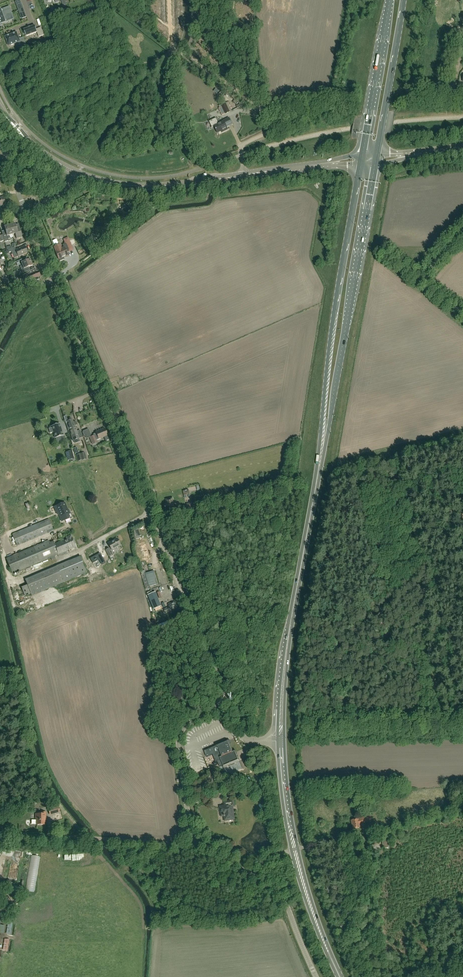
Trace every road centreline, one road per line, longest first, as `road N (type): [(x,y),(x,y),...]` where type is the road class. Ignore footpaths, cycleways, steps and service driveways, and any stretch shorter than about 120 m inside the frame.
road 1 (unclassified): [(317,976),(286,903),(194,836),(178,742),(184,727),(216,707),(221,680),(53,278)]
road 2 (primary): [(340,976),(295,850),(282,741),(289,631),(318,475)]
road 3 (primary): [(318,475),(376,159)]
road 4 (primary): [(362,161),(331,334),(318,475)]
road 5 (track): [(113,0),(277,121)]
road 6 (tertiary): [(243,176),(144,187),(79,173)]
road 7 (primary): [(390,0),(362,161)]
road 8 (primary): [(376,159),(404,0)]

